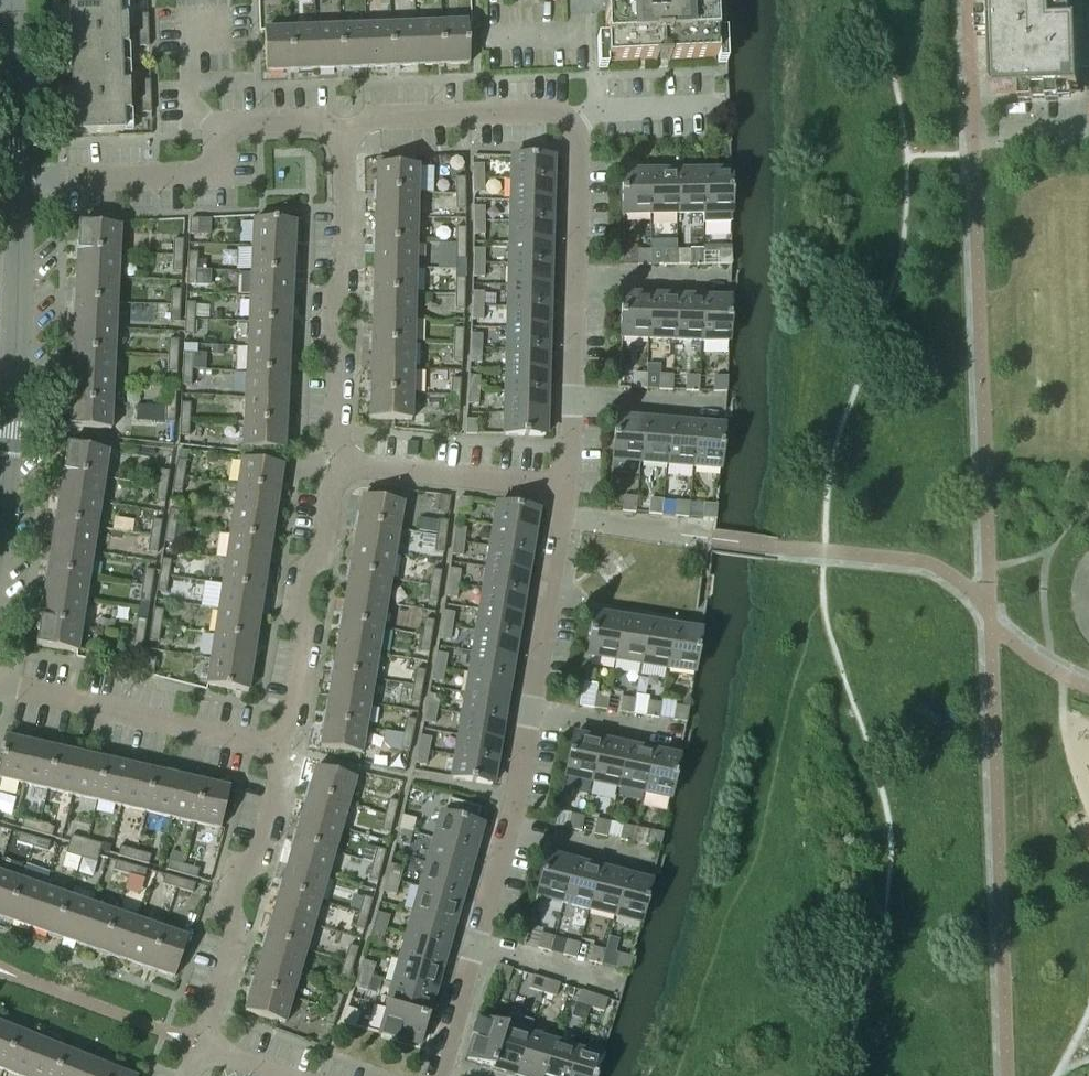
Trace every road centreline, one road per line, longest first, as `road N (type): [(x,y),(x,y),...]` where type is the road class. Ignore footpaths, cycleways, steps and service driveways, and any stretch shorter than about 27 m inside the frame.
road 1 (residential): [(438,1075),(518,803),(566,487)]
road 2 (residential): [(566,487),(575,400),(578,136),(566,118),(375,119),(344,132)]
road 3 (residential): [(344,132),(319,122),(228,123),(219,128),(219,168),(210,174),(16,181)]
road 4 (residential): [(340,467),(332,433),(336,358),(323,339),(324,302),(340,286),(344,132)]
road 5 (residential): [(201,1048),(237,941),(233,893),(262,853),(278,788),(274,749)]
road 6 (tertiary): [(0,493),(16,181)]
road 7 (residential): [(274,749),(297,717),(310,632),(295,609),(298,578),(316,561),(340,467)]
road 8 (residential): [(274,749),(0,684)]
road 9 (residential): [(340,467),(566,487)]
road 10 (tertiary): [(16,181),(9,0)]

